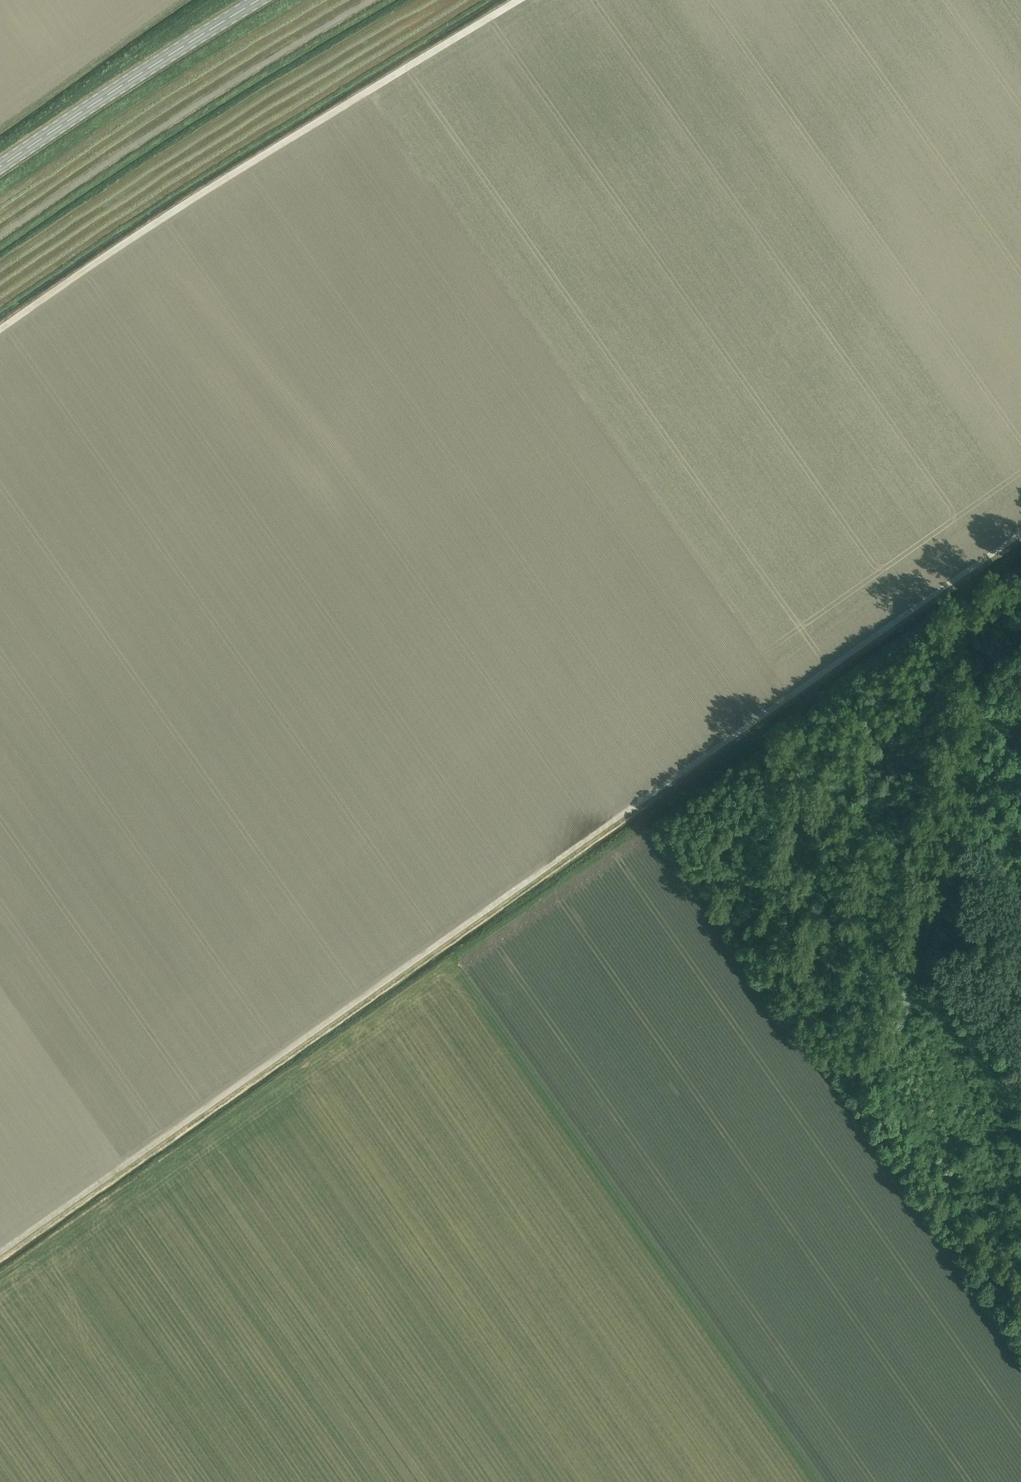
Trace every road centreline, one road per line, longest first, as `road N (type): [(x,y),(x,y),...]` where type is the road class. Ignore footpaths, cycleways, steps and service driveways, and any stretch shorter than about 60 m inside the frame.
road 1 (secondary): [(0,169),(259,0)]

